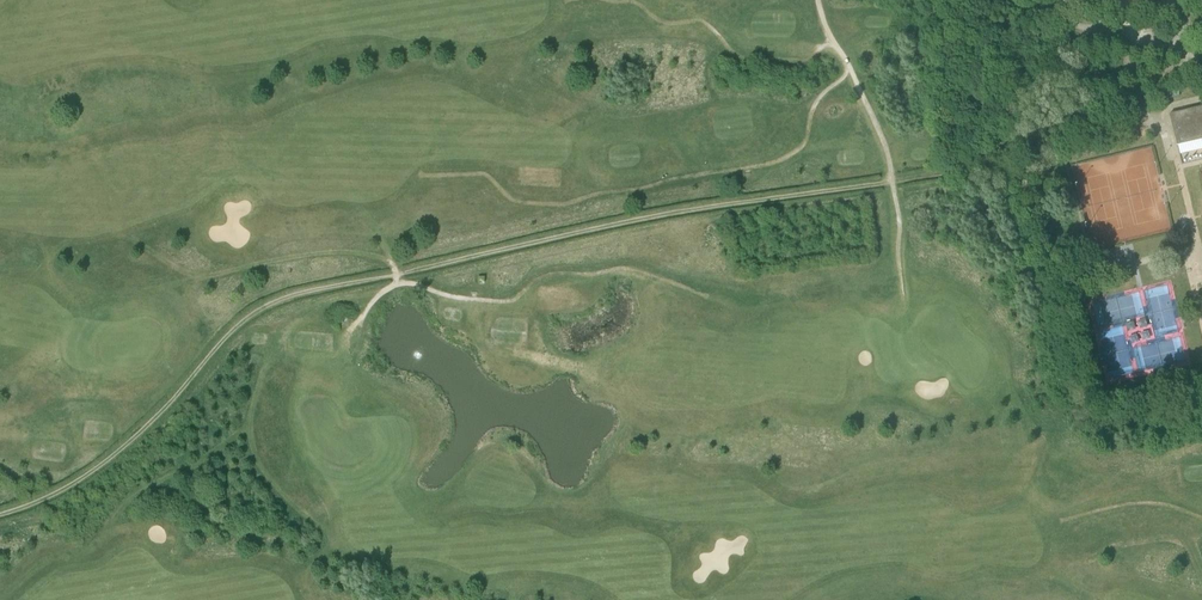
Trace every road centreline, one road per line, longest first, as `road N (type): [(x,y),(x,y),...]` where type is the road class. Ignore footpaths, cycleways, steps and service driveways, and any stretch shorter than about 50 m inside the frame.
road 1 (track): [(0,515),(104,464),(235,326),(281,298),(674,212),(940,172),(1003,154),(1201,56)]

